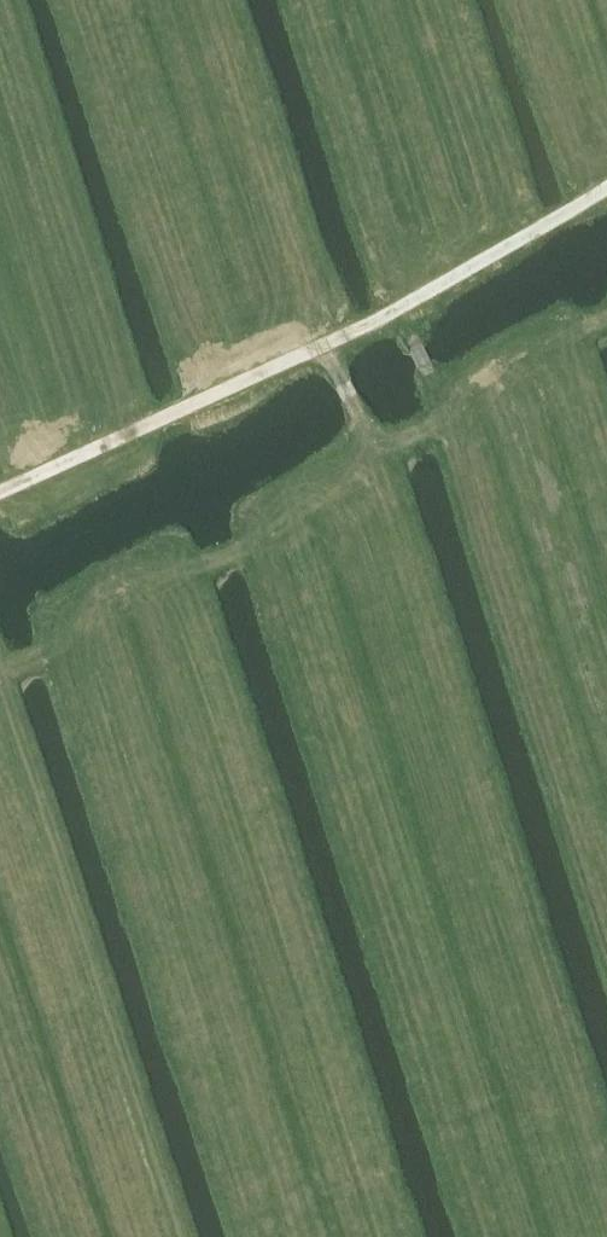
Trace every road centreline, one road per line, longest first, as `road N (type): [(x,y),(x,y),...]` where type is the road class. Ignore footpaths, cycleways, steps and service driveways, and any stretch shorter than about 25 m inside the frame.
road 1 (track): [(0,493),(423,300),(606,188)]
road 2 (track): [(606,927),(415,345)]
road 3 (track): [(189,1236),(0,671)]

